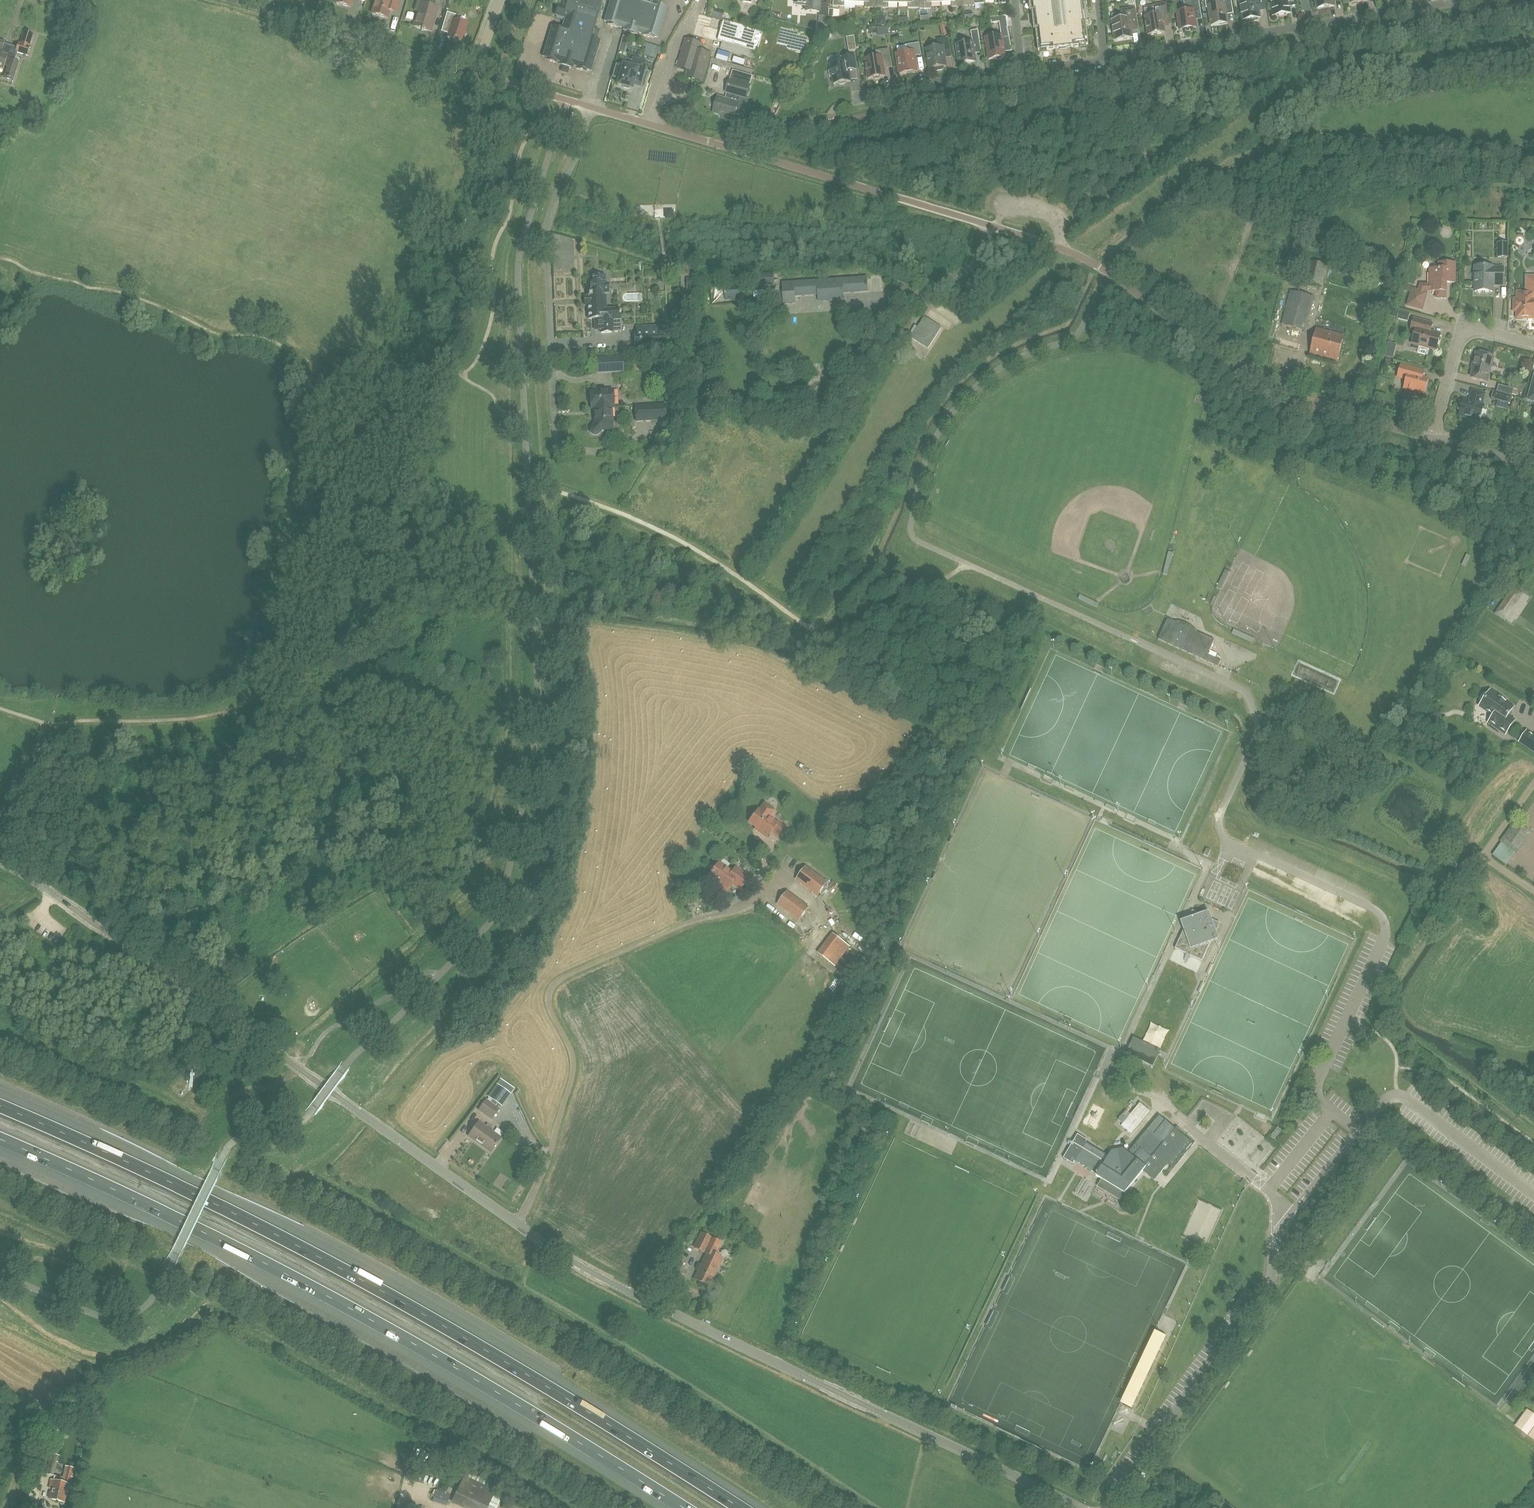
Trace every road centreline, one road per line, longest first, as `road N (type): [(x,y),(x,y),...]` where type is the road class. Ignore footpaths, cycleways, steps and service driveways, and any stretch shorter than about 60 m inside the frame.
road 1 (residential): [(1436,437),(1259,376),(1057,246),(591,108)]
road 2 (motorway): [(737,1507),(389,1296),(0,1107)]
road 3 (motorway): [(0,1141),(266,1265),(497,1390),(677,1507)]
road 4 (unclassified): [(518,1224),(0,862)]
road 5 (unclassified): [(1081,1507),(598,1277),(518,1224)]
road 6 (residential): [(518,1224),(575,1067),(548,990),(760,896)]
road 7 (residential): [(558,447),(546,230),(591,108)]
road 8 (residential): [(475,72),(229,0)]
road 9 (track): [(0,1029),(197,1114)]
road 10 (residential): [(1104,57),(1313,25)]
road 11 (residential): [(858,97),(1021,70)]
road 12 (residential): [(1313,25),(1475,0)]
road 13 (residential): [(591,108),(475,72)]

